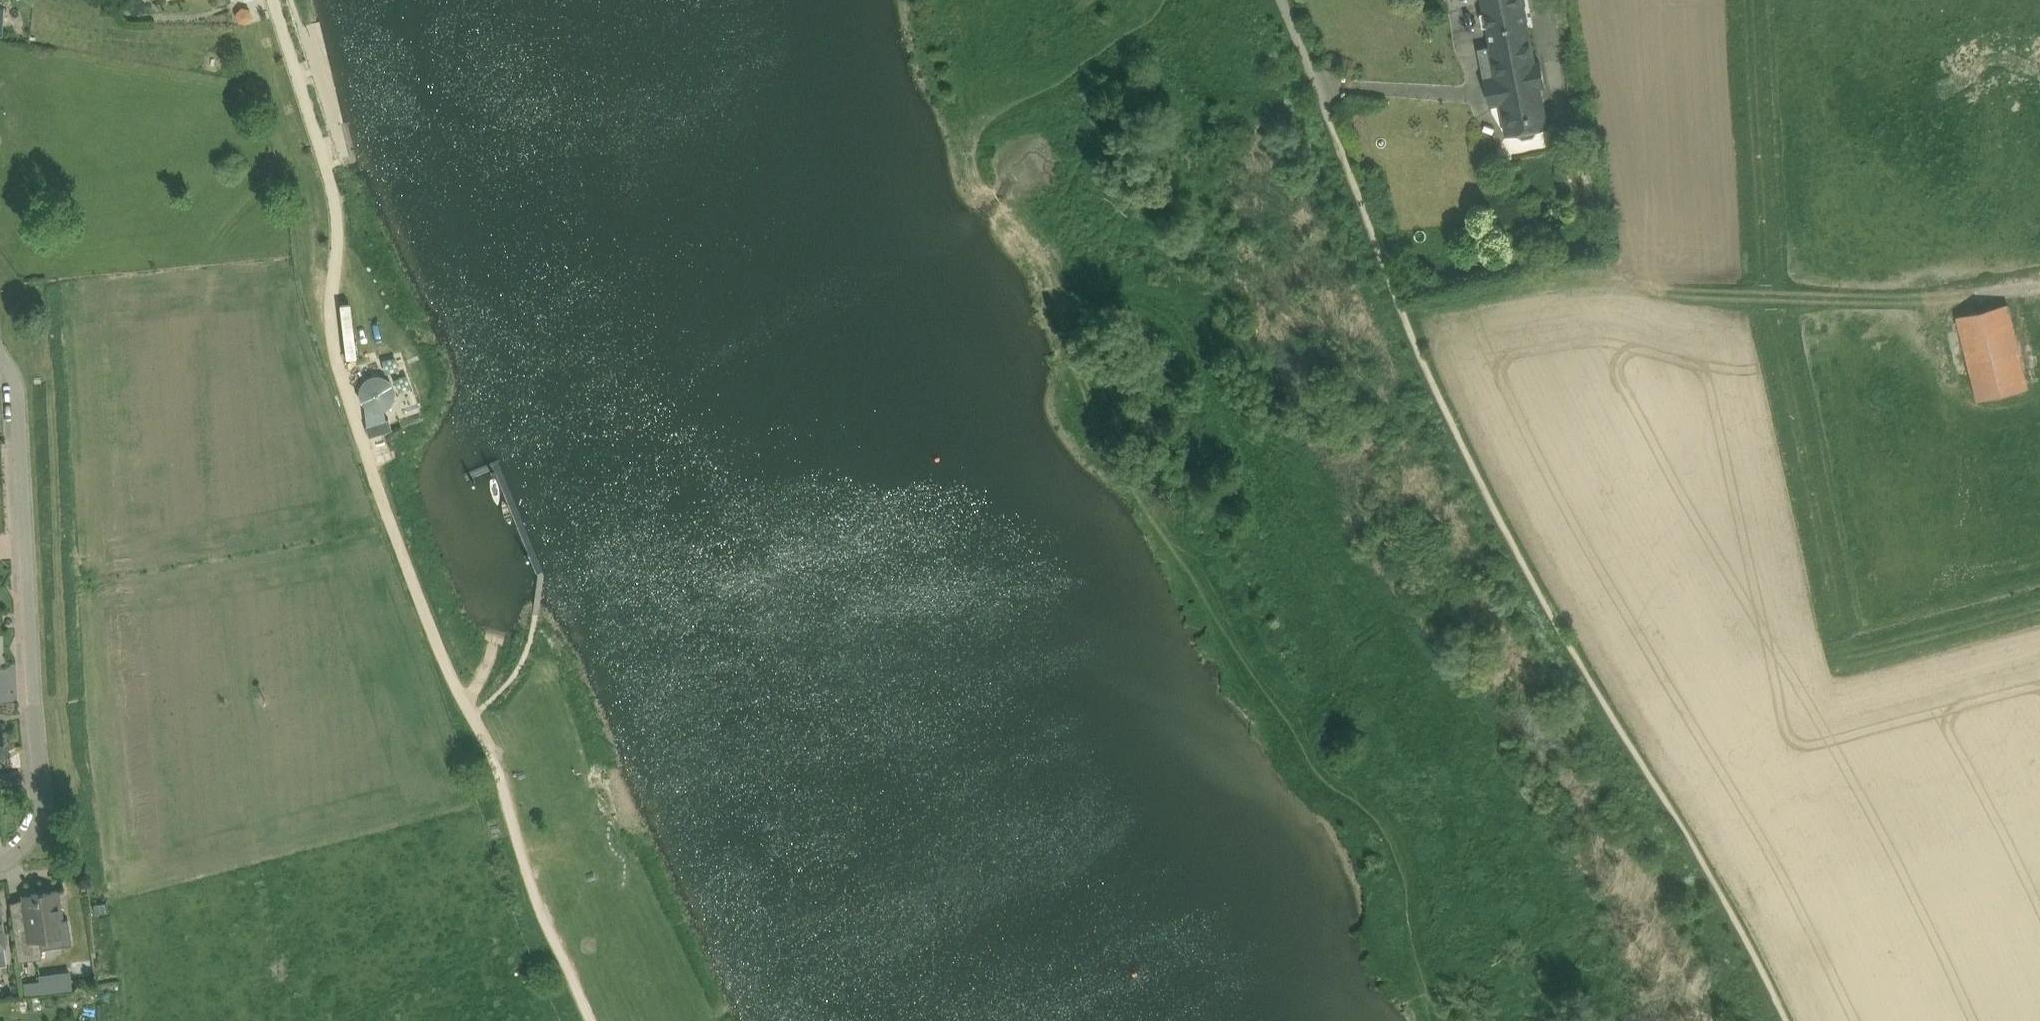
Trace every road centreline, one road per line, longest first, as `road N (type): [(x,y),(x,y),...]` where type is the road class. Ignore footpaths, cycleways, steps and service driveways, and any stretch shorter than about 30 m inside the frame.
road 1 (residential): [(0,352),(16,377),(45,796),(31,834),(0,863)]
road 2 (unclassified): [(1285,0),(1329,116)]

